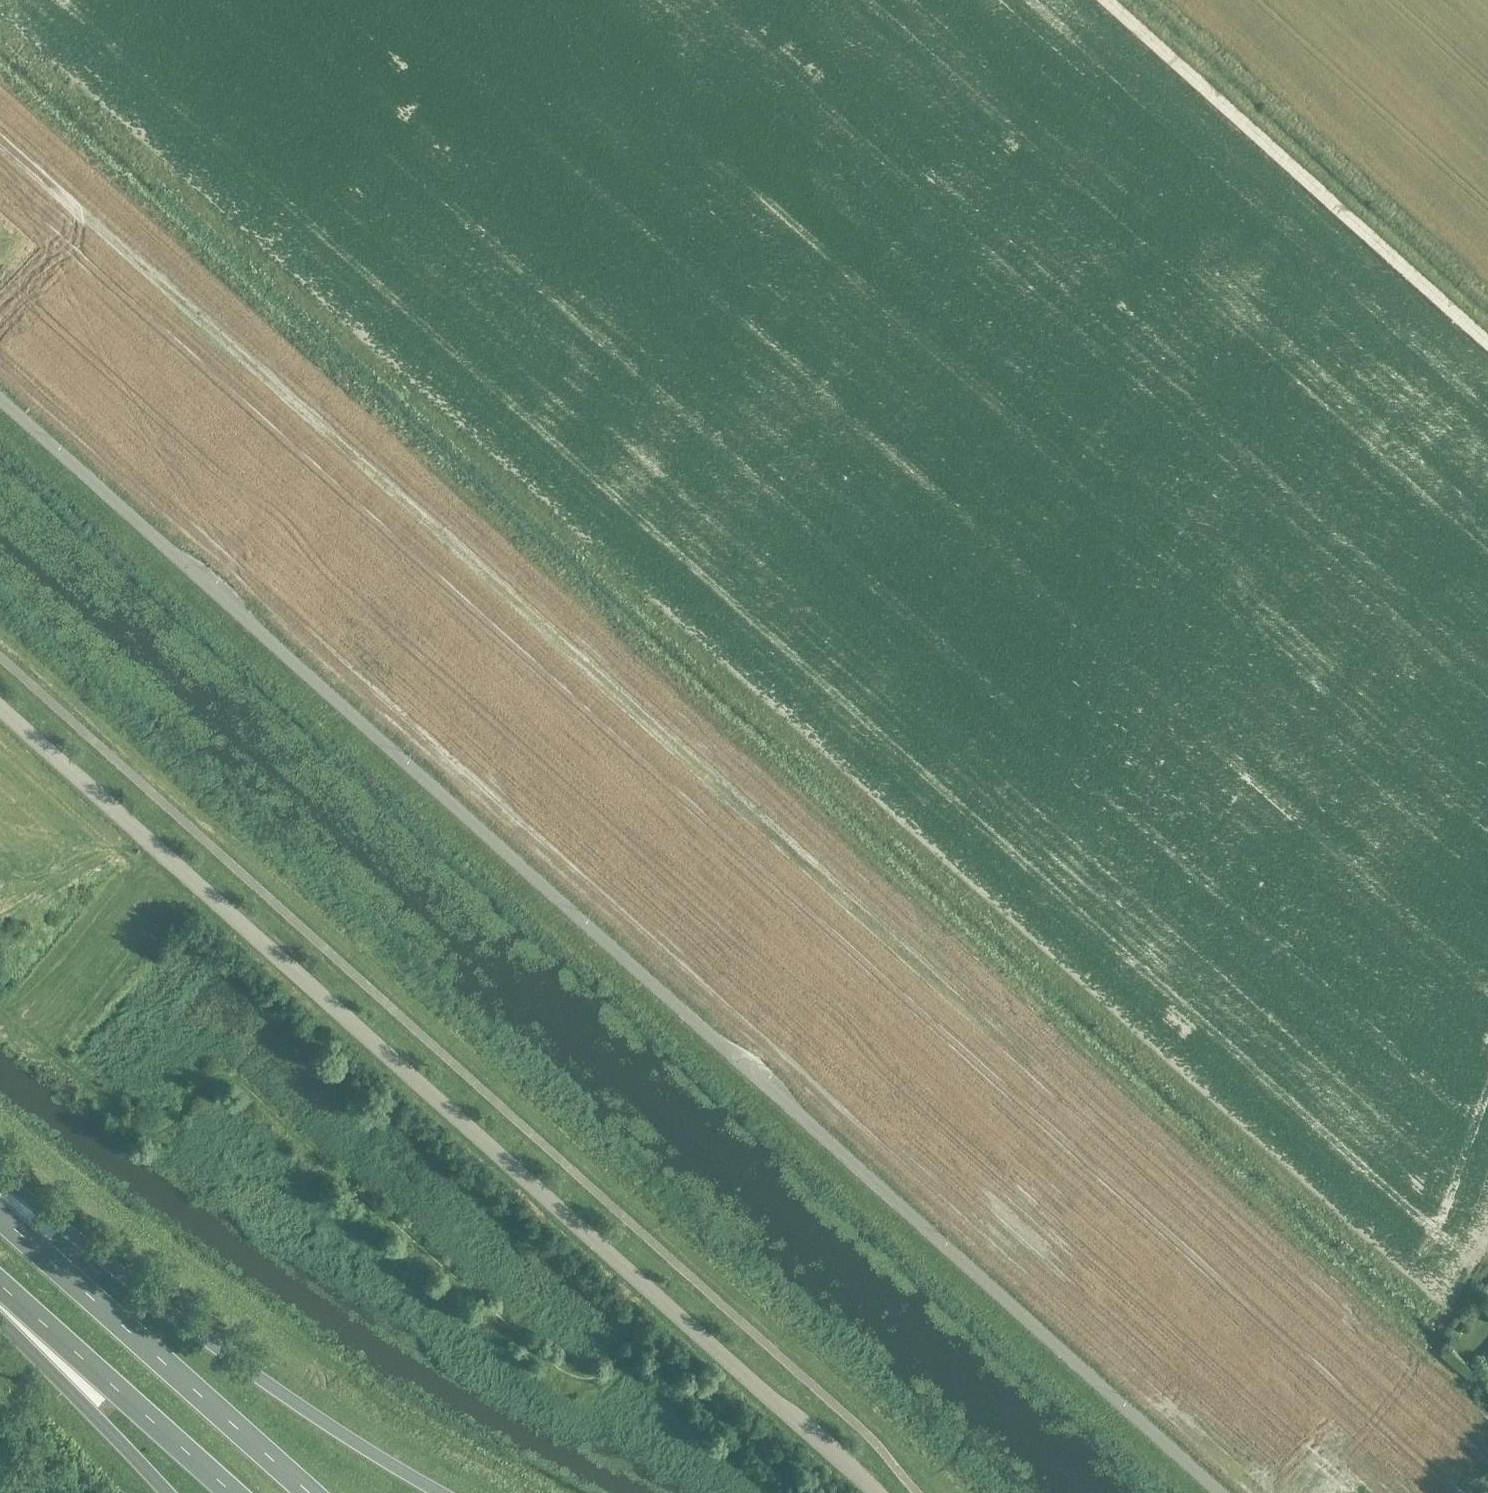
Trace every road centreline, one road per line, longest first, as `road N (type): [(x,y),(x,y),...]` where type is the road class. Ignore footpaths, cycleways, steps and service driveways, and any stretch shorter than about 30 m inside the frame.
road 1 (unclassified): [(872,1492),(0,707)]
road 2 (trunk): [(439,1492),(212,1342),(0,1176)]
road 3 (trunk): [(309,1492),(0,1215)]
road 4 (trunk): [(0,1283),(247,1492)]
road 5 (trunk): [(0,1305),(173,1492)]

